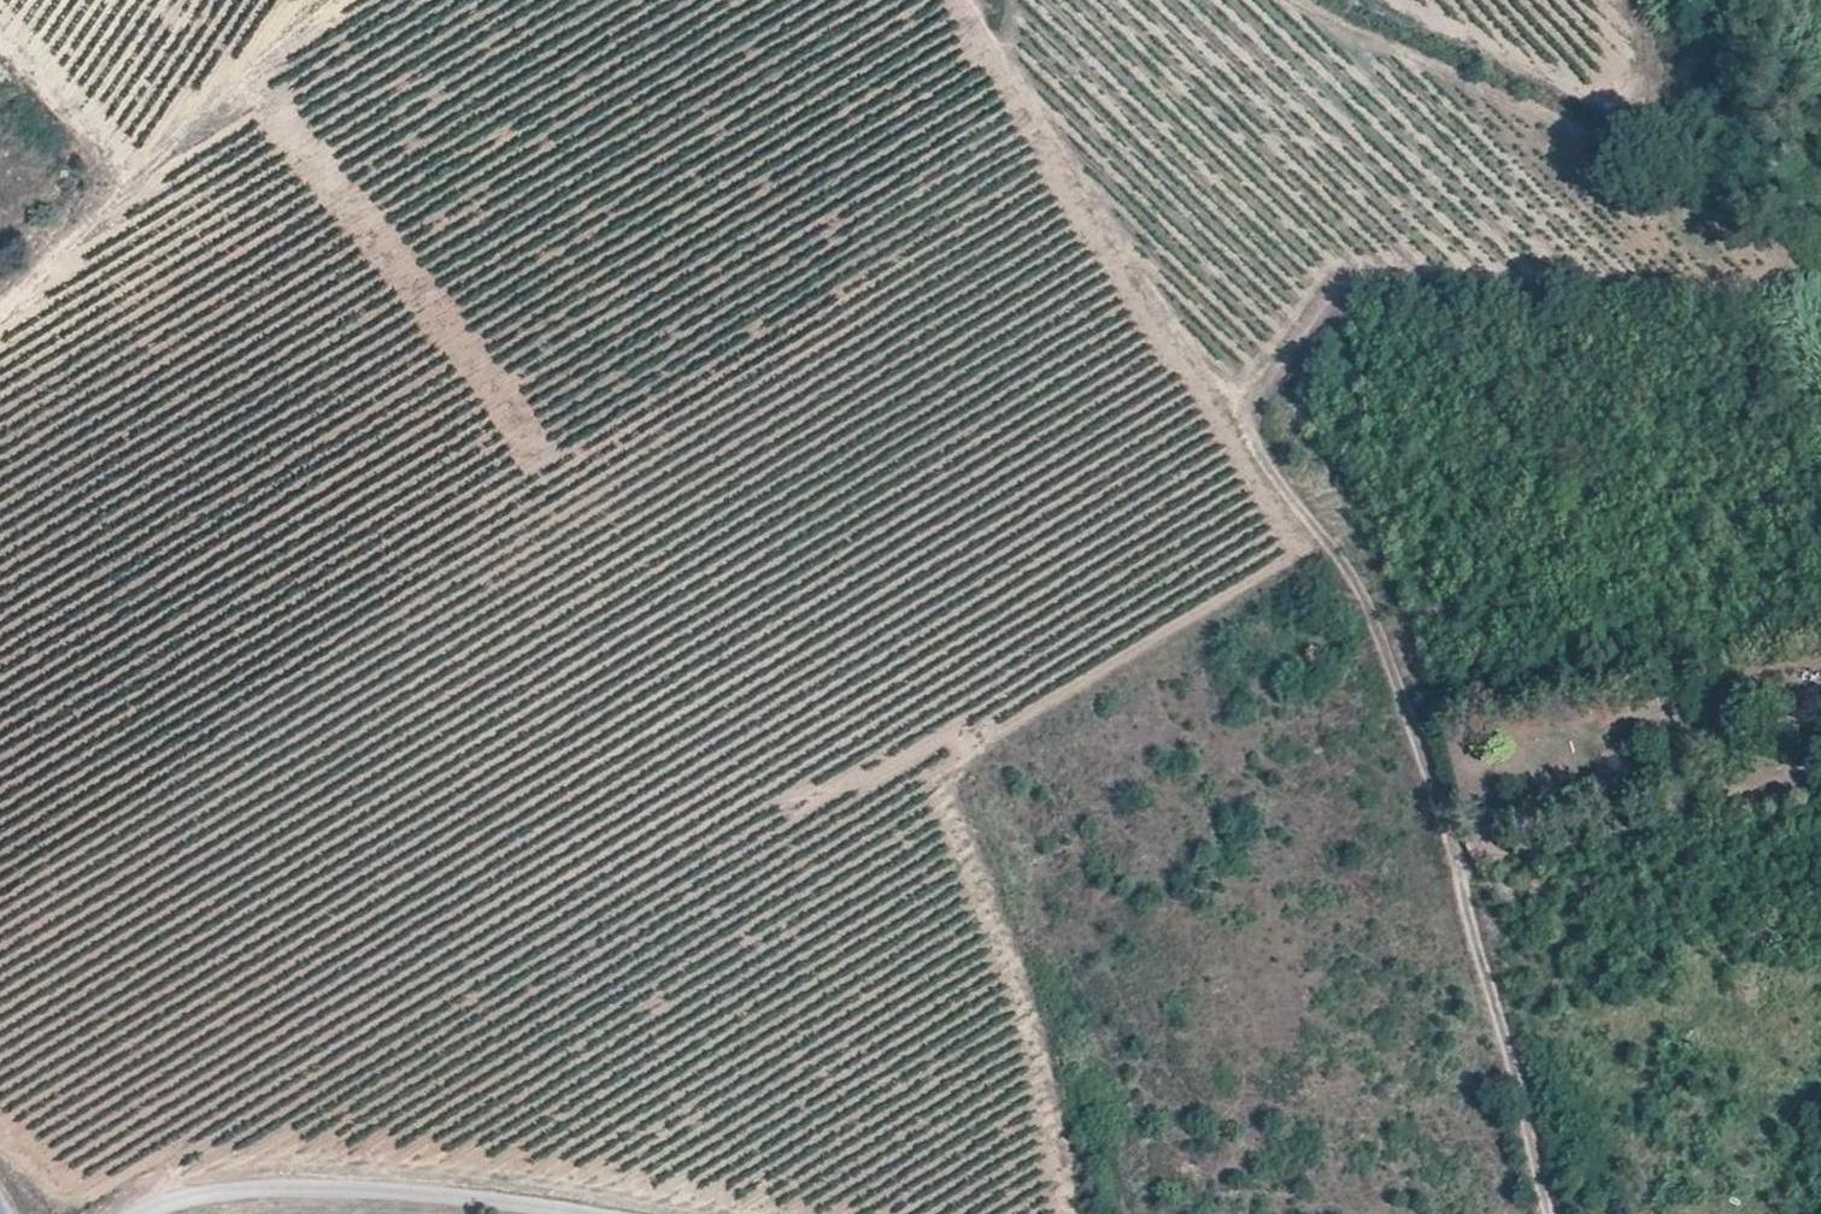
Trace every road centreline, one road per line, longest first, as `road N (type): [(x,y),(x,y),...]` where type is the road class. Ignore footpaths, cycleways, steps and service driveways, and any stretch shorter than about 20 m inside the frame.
road 1 (track): [(1551,1213),(1544,1167),(1431,776),(1367,592),(1253,466),(964,0)]
road 2 (unclassified): [(138,1213),(228,1189),(343,1188),(582,1213)]

